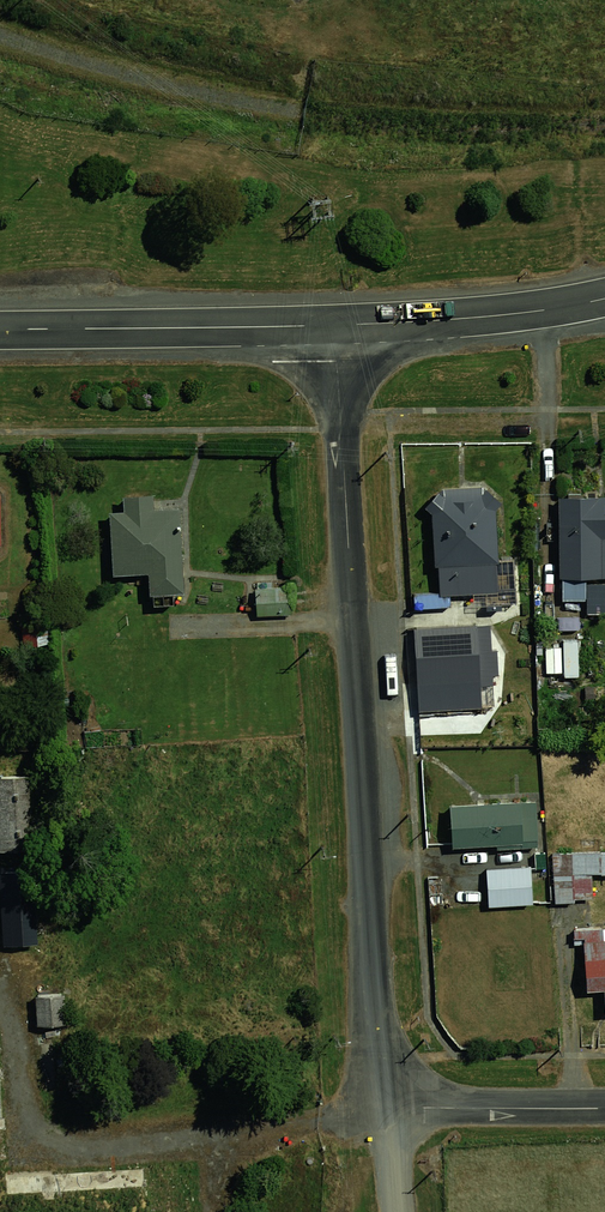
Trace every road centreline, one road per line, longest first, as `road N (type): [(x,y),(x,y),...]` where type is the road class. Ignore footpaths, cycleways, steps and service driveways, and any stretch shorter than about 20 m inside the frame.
road 1 (unclassified): [(334,326),(386,1107)]
road 2 (secondary): [(334,326),(0,328)]
road 3 (secondary): [(604,299),(502,316),(334,326)]
road 4 (residential): [(386,1107),(604,1109)]

